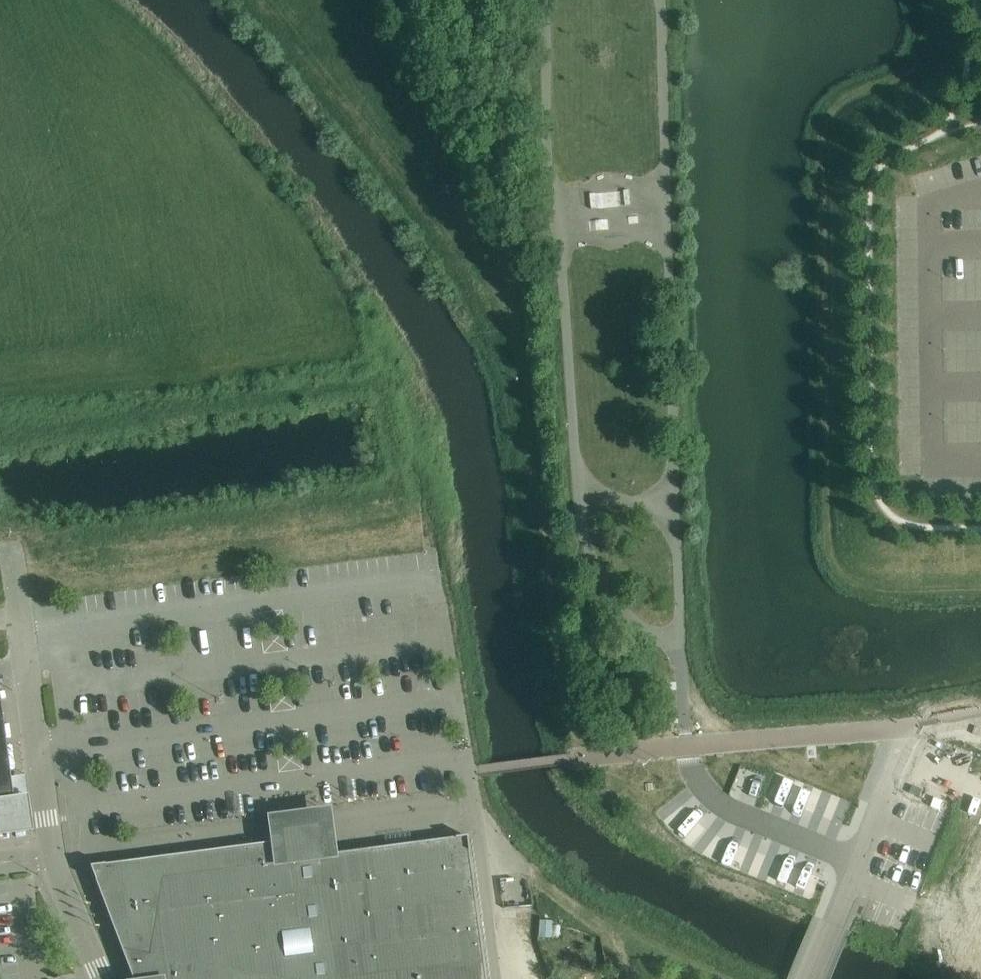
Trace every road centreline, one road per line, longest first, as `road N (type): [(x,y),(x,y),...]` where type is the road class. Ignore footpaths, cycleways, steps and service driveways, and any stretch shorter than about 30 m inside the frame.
road 1 (unclassified): [(497,978),(436,578),(21,636)]
road 2 (unclassified): [(105,978),(55,854),(21,636)]

